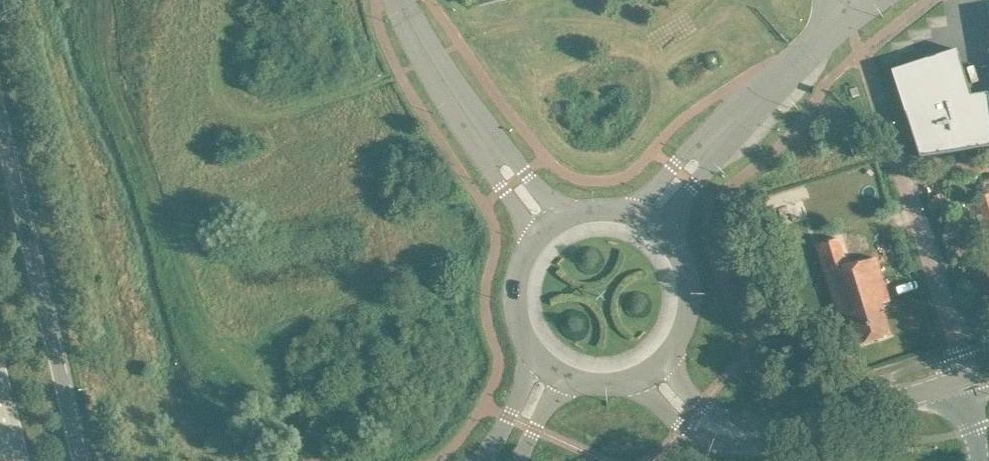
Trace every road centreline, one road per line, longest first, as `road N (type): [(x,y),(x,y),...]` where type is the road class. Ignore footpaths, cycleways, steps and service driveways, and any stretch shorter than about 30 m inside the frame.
road 1 (primary): [(82,460),(0,112)]
road 2 (tertiary): [(653,374),(694,417),(743,434),(816,425),(961,380)]
road 3 (residential): [(649,221),(778,81),(868,7)]
road 4 (residential): [(400,0),(471,121),(548,228)]
road 5 (tertiary): [(653,374),(687,332),(694,297),(676,246),(649,221)]
road 6 (tertiary): [(548,228),(521,262),(514,290),(516,319),(535,357)]

